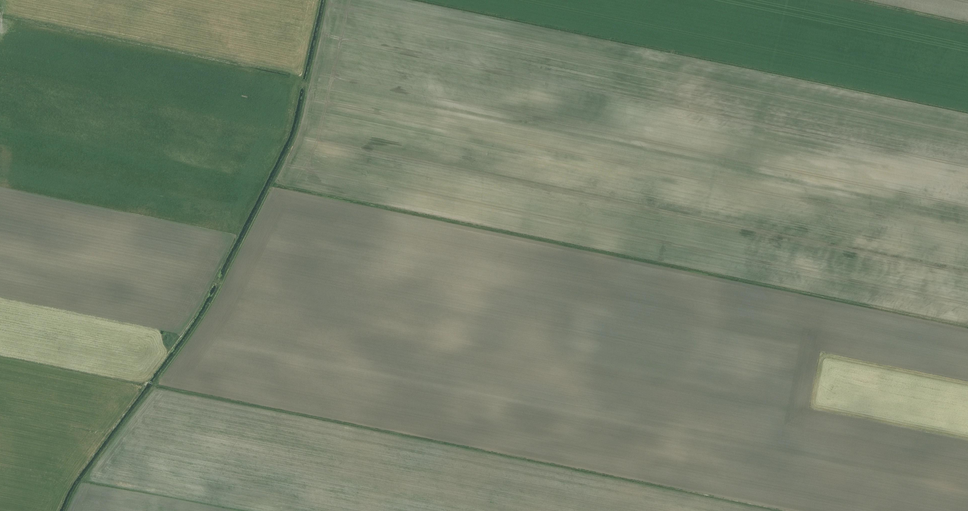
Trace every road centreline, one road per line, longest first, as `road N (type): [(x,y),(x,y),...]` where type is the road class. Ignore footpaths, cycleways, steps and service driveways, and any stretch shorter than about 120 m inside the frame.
road 1 (track): [(842,0),(967,27)]

